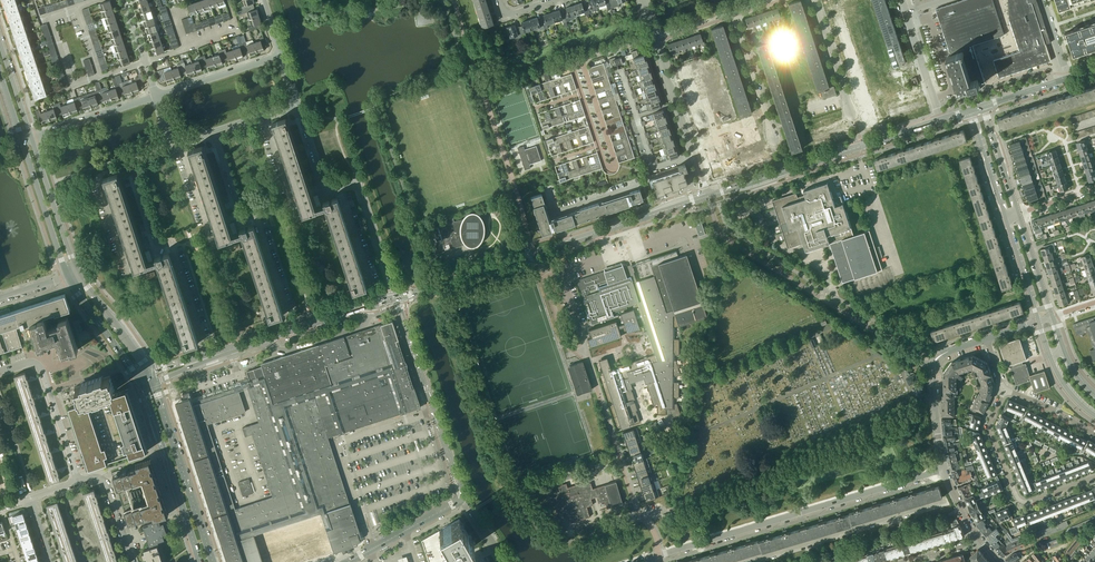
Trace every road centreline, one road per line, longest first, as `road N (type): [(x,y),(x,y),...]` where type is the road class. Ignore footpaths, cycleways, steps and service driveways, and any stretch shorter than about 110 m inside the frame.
road 1 (residential): [(658,556),(944,467)]
road 2 (residential): [(227,334),(195,238),(156,241),(132,167),(174,146)]
road 3 (secondary): [(707,197),(939,121)]
road 4 (residential): [(396,297),(358,184),(328,189),(297,106)]
road 5 (residential): [(313,311),(280,213),(241,215),(214,133)]
road 6 (residential): [(576,62),(576,80),(612,169),(586,76)]
road 7 (tertiary): [(460,497),(396,297)]
road 8 (secondary): [(200,360),(396,297)]
road 9 (residential): [(1005,390),(989,428),(1015,496),(1030,504),(1094,478)]
road 10 (secondary): [(141,381),(201,561)]
road 11 (secondary): [(213,561),(154,382)]
road 12 (residential): [(707,197),(655,41)]
road 13 (secondary): [(552,248),(707,197)]
road 14 (residential): [(944,467),(934,362),(986,339)]
road 15 (secondary): [(22,140),(68,275)]
road 16 (secondary): [(77,271),(31,137)]
road 17 (residential): [(156,96),(281,55)]
road 18 (residential): [(31,137),(156,96)]
road 19 (residential): [(775,140),(734,16)]
road 20 (tertiary): [(348,561),(460,497)]
road 21 (secondary): [(68,275),(141,381)]
road 22 (residential): [(939,121),(902,0)]
road 23 (residential): [(80,480),(38,364)]
road 24 (secondary): [(149,371),(77,271)]
road 25 (secondary): [(396,297),(512,261)]

